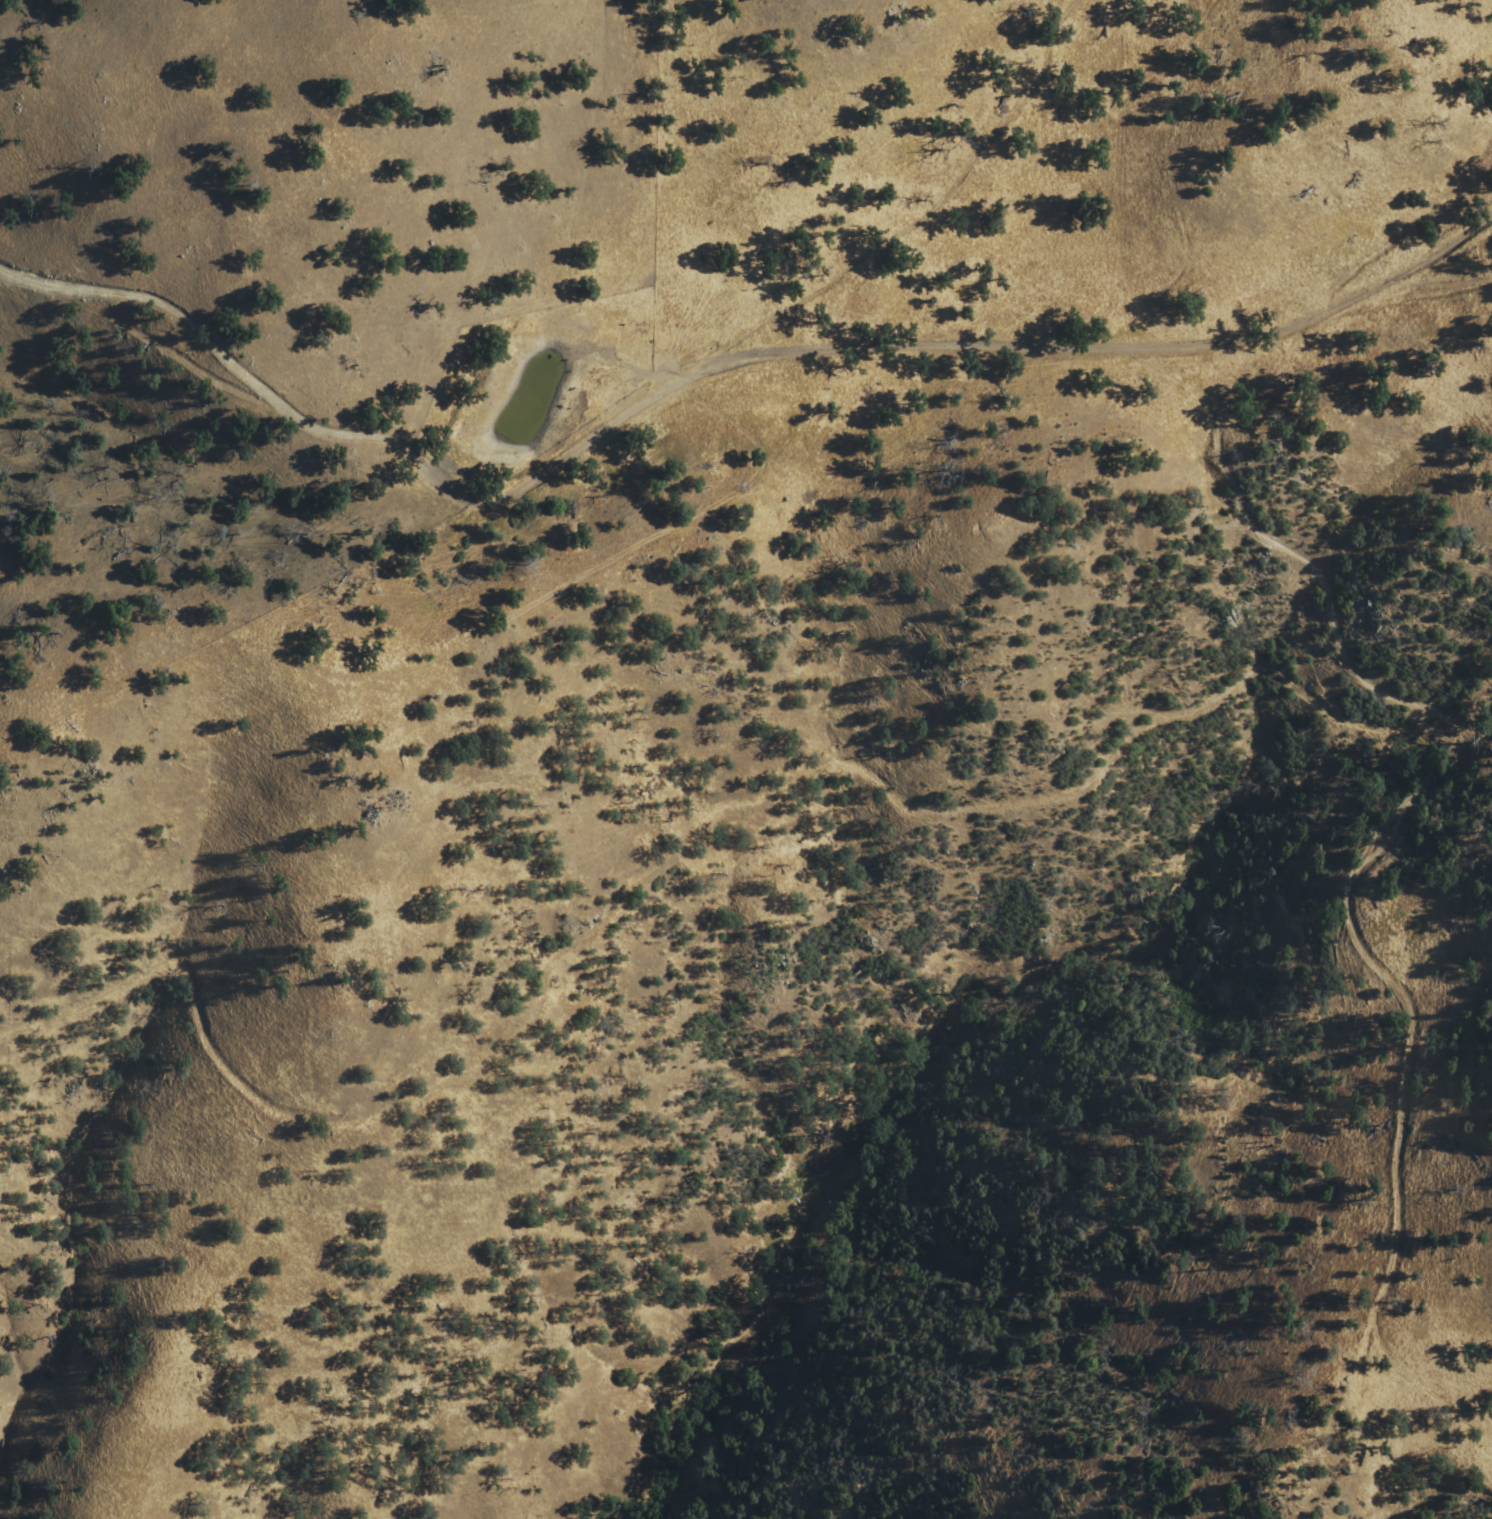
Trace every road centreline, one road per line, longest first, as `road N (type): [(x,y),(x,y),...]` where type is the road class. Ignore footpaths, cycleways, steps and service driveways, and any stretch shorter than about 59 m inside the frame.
road 1 (residential): [(0,275),(163,309),(312,435),(399,449),(442,501),(461,510),(498,504),(550,467),(604,478),(714,575),(736,609),(725,644),(730,665),(843,777),(905,819),(1031,819),(1084,800),(1146,737),(1215,711),(1252,682),(1295,686),(1316,670),(1334,645),(1329,606),(1245,530),(1215,451),(1219,413),(1281,342),(1370,308),(1491,223)]

